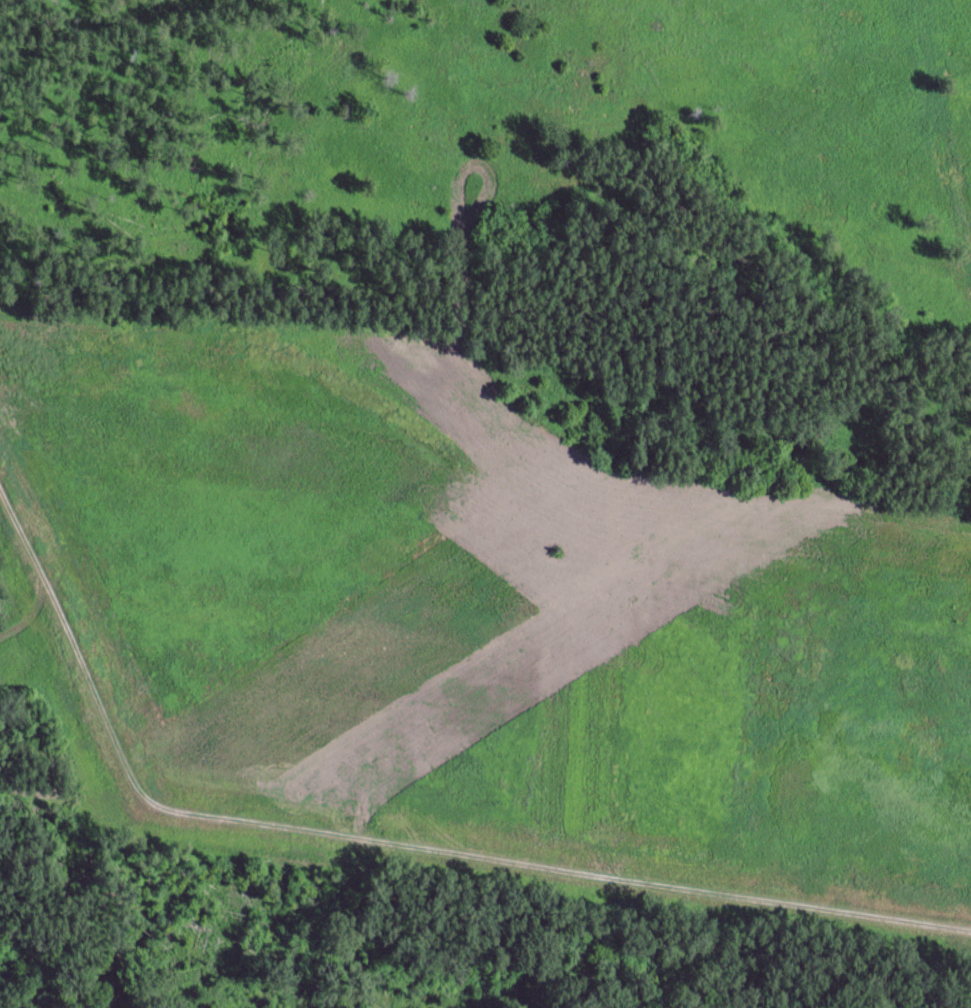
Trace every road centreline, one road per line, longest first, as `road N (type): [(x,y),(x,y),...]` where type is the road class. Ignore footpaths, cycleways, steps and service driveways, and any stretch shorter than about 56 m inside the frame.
road 1 (track): [(970,926),(890,904),(736,898),(164,808),(139,790),(0,500)]

